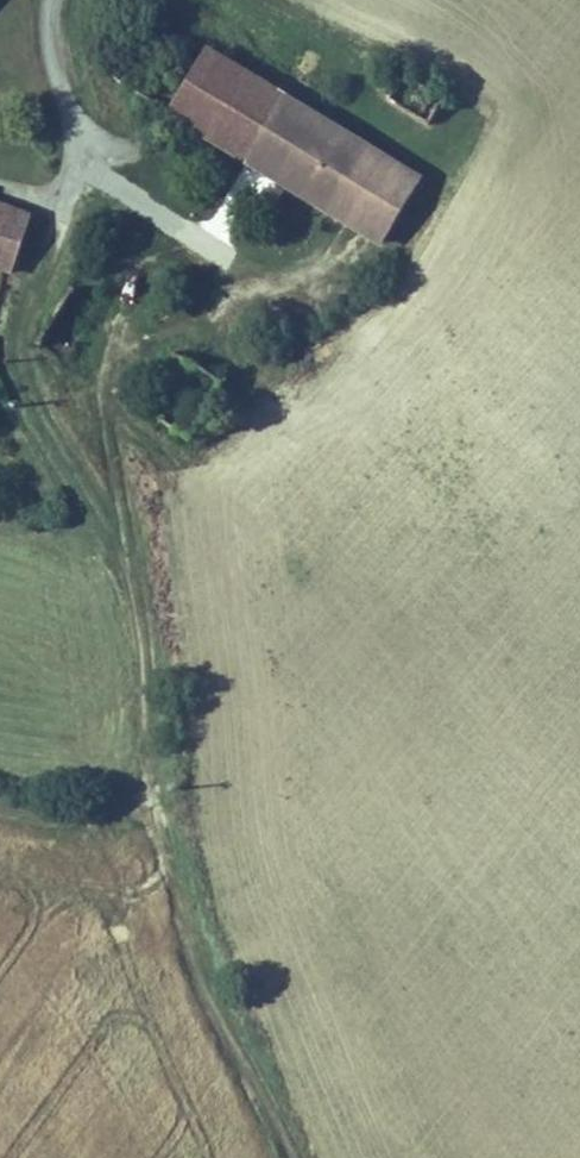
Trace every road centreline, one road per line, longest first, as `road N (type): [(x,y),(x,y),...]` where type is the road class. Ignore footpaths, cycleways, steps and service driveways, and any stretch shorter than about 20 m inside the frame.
road 1 (track): [(0,809),(80,820),(110,812),(135,786),(143,730),(133,597),(106,533),(53,450),(24,379),(16,326),(61,202),(0,182)]
road 2 (track): [(296,1157),(189,927),(135,786)]
road 3 (unclassified): [(53,0),(76,128),(61,202)]

